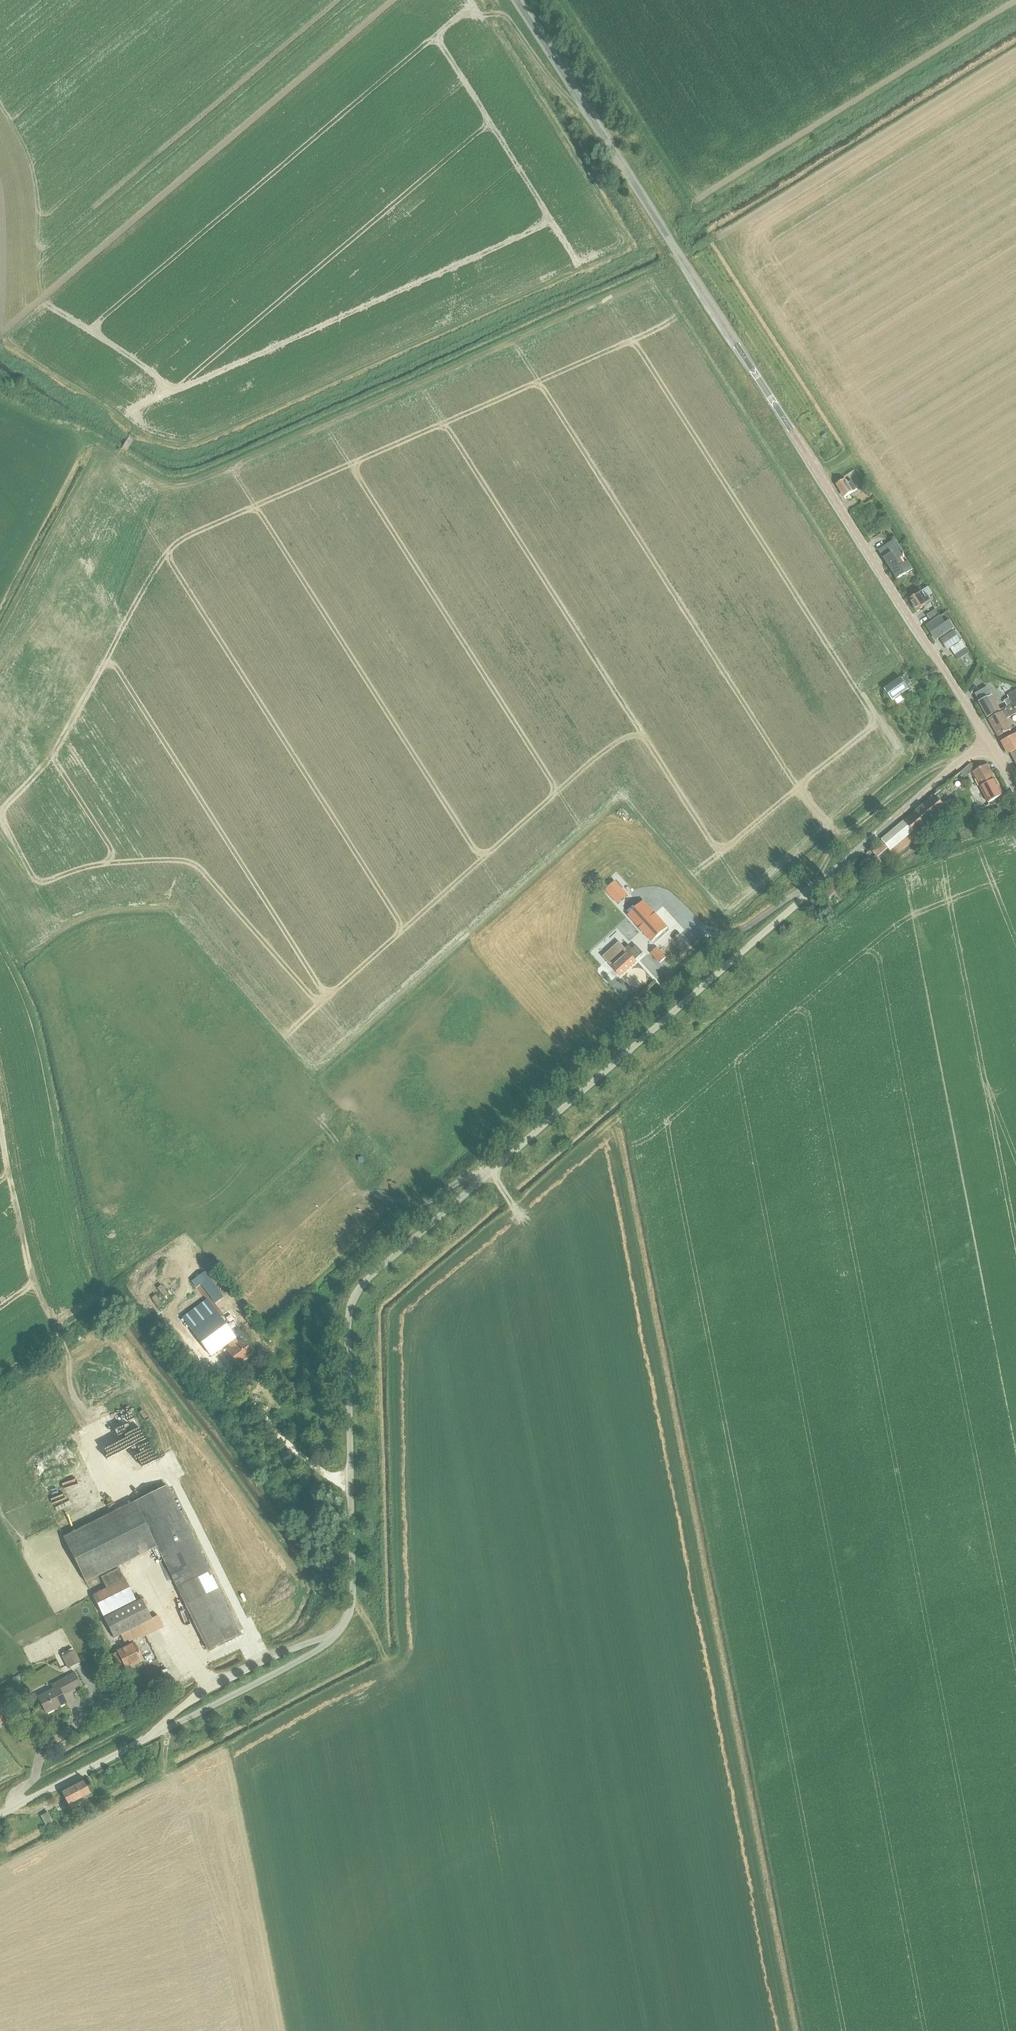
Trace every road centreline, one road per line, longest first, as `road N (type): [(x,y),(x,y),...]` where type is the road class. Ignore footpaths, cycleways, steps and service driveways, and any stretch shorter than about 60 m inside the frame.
road 1 (unclassified): [(0,1816),(332,1640),(352,1603),(348,1327),(357,1292),(988,740)]
road 2 (tertiary): [(988,740),(518,0)]
road 3 (track): [(494,0),(492,16),(509,21),(591,116)]

